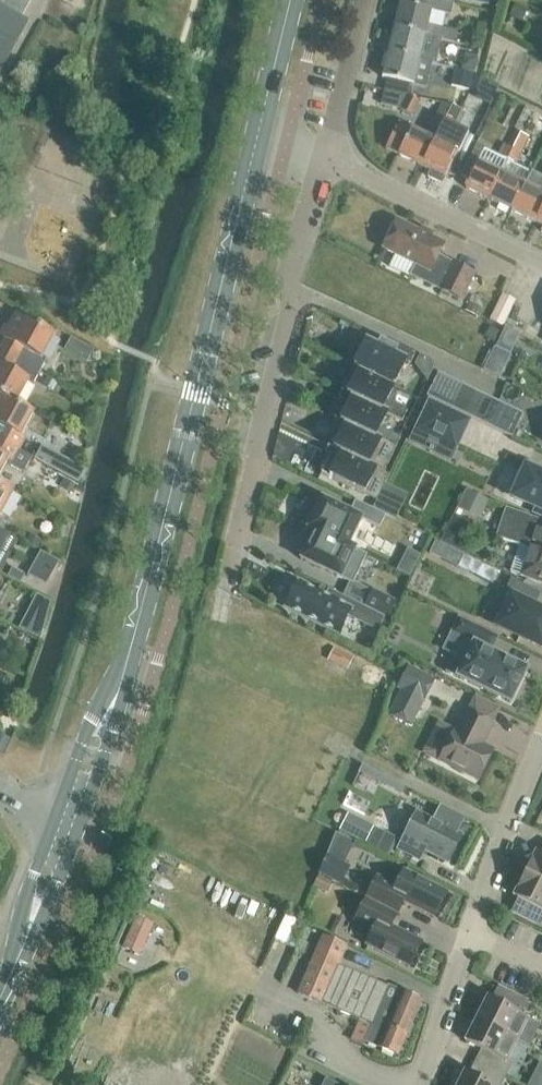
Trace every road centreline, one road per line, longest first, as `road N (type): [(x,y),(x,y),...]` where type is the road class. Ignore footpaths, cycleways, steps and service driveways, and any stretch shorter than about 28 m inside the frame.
road 1 (tertiary): [(71,829),(164,523),(259,132)]
road 2 (residential): [(230,573),(329,158)]
road 3 (residential): [(541,261),(329,158)]
road 4 (residential): [(470,934),(541,753)]
road 5 (tertiary): [(0,996),(71,829)]
road 6 (residential): [(329,158),(366,0)]
road 7 (residential): [(426,1084),(470,934)]
road 8 (tertiary): [(259,132),(291,0)]

